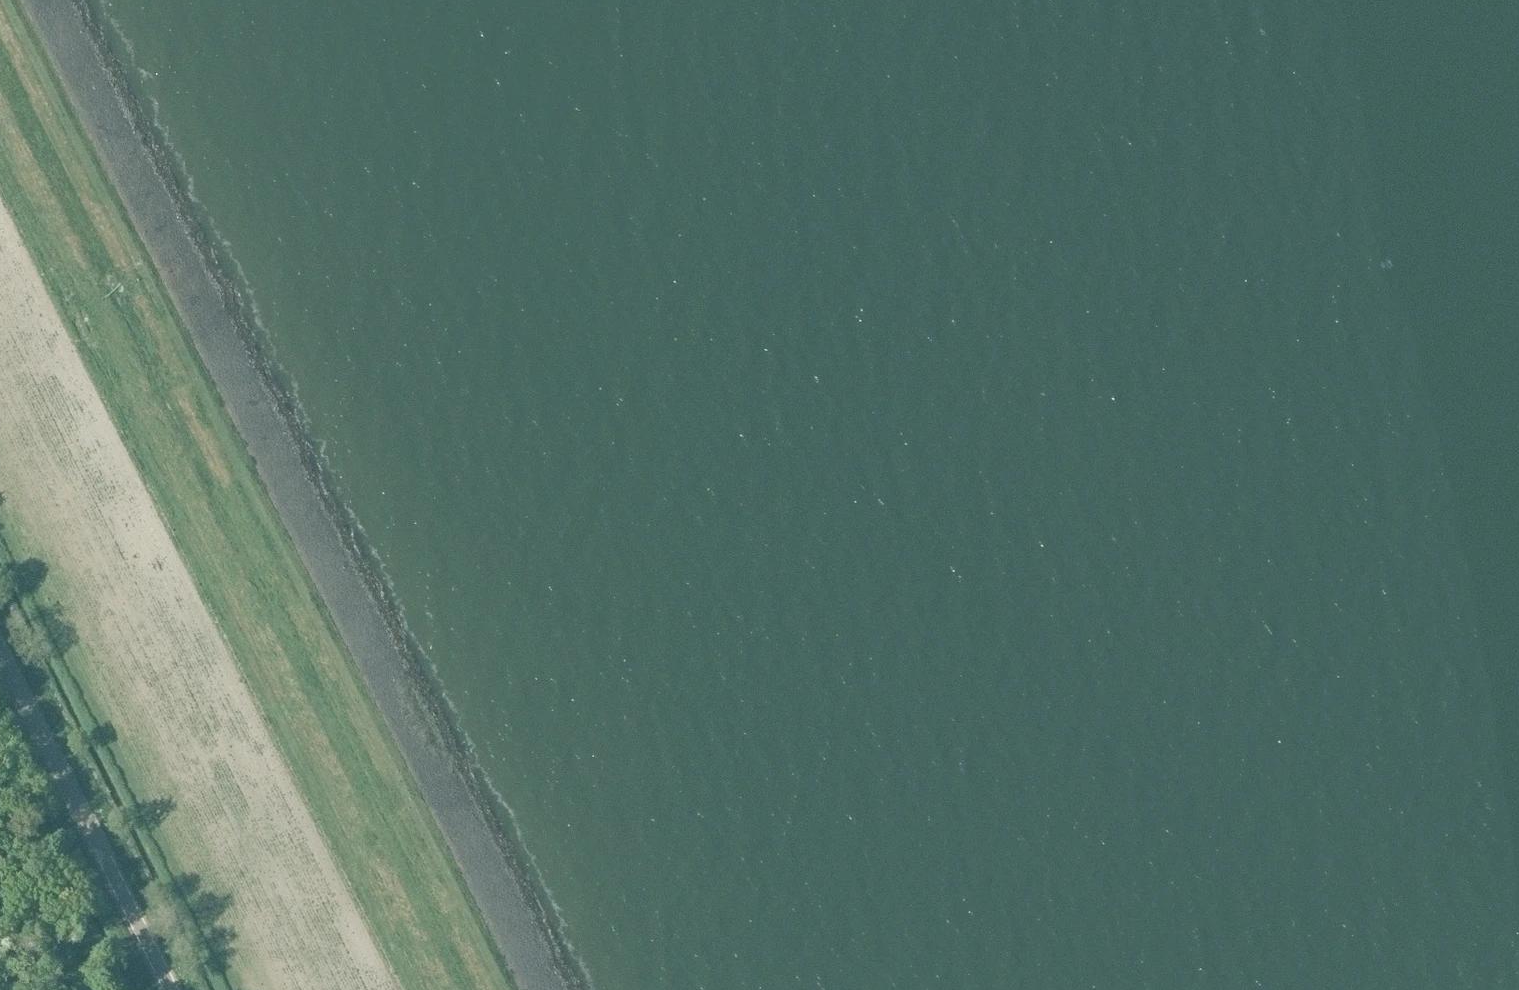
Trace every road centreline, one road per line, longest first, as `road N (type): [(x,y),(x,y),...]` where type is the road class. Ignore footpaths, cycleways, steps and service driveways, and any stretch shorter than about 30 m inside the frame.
road 1 (tertiary): [(172,989),(0,649)]

